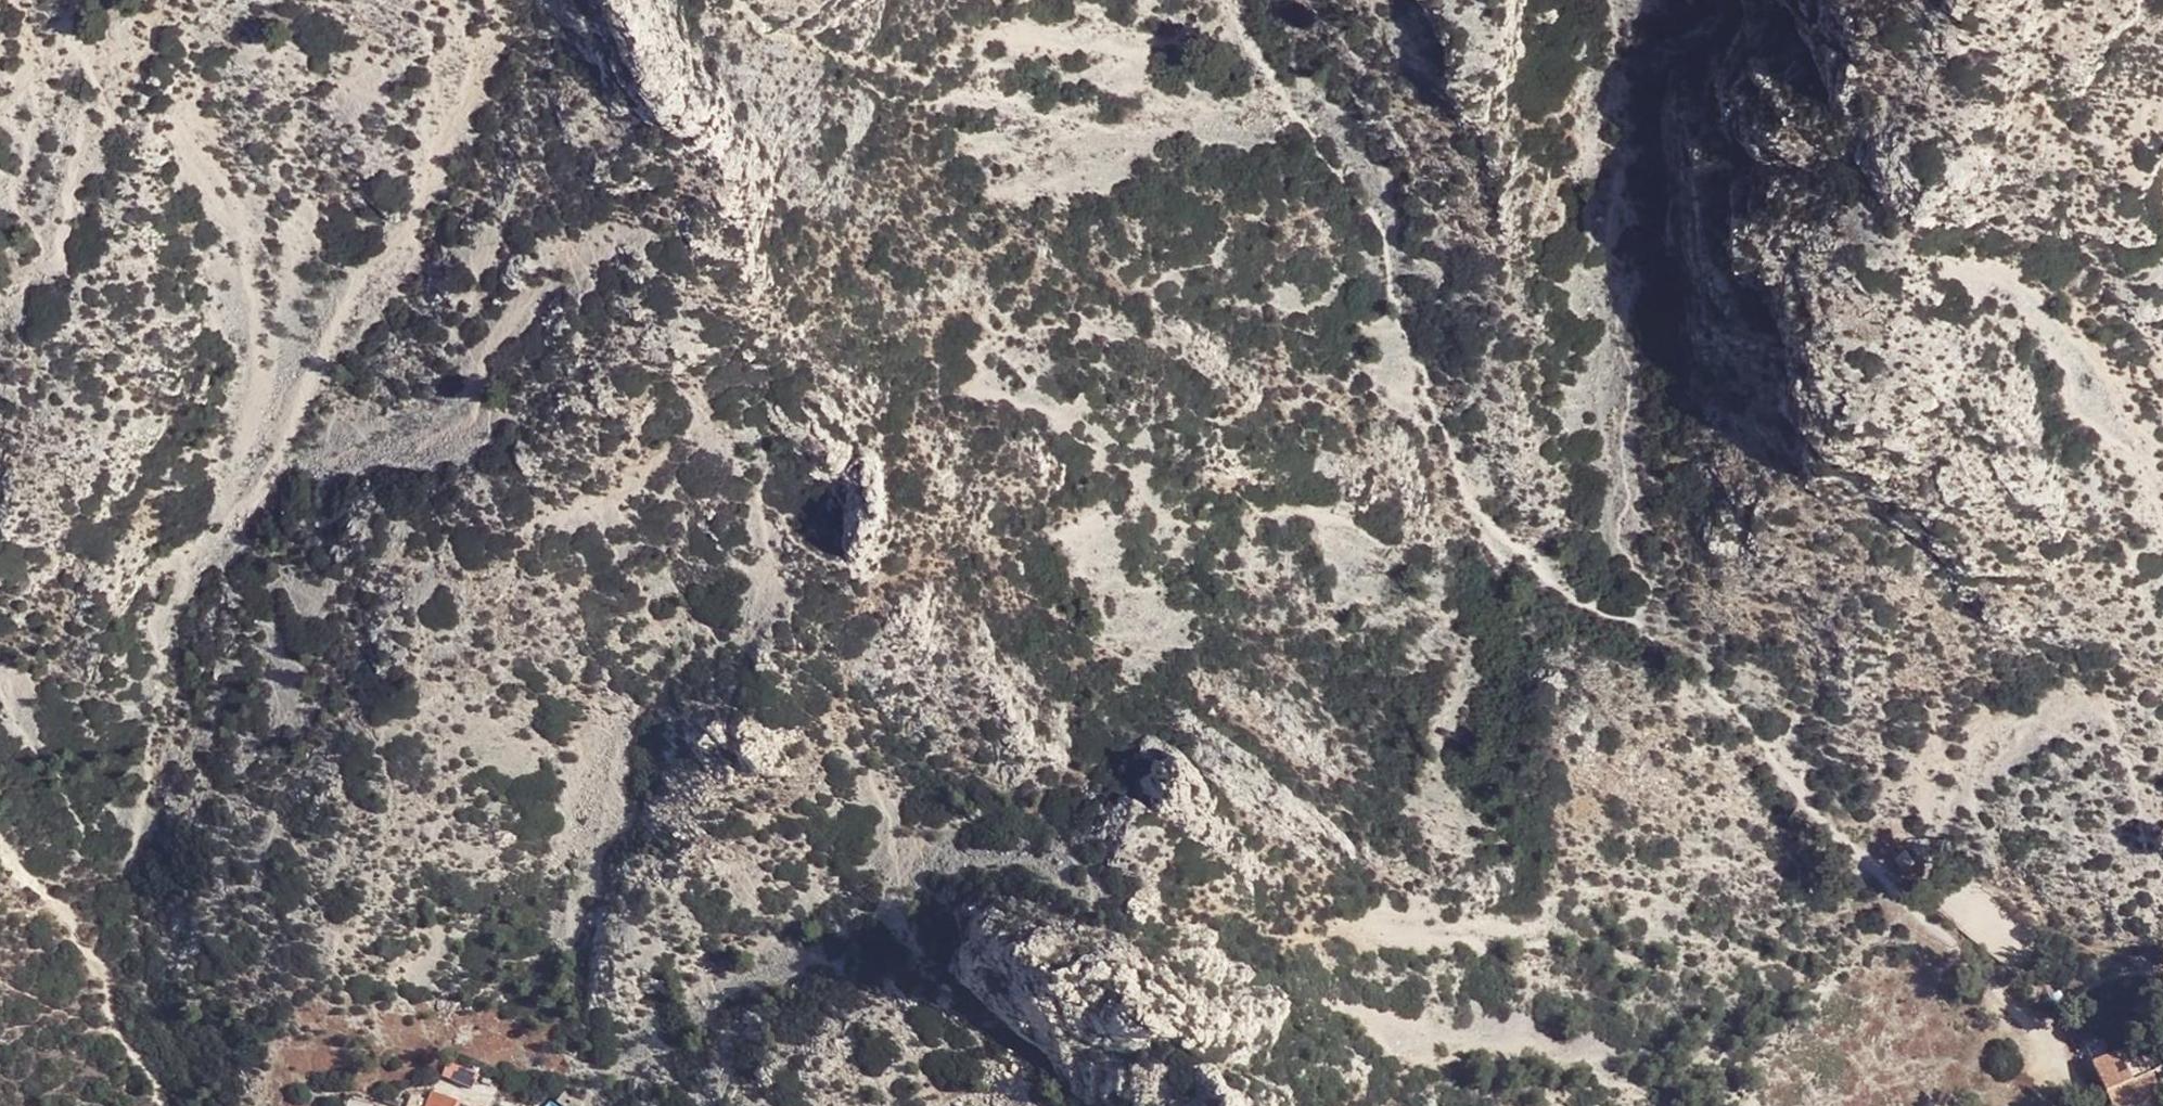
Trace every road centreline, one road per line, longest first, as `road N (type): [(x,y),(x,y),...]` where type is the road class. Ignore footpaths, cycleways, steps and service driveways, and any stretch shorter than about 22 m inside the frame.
road 1 (track): [(1929,926),(2017,1010),(2094,1105)]

